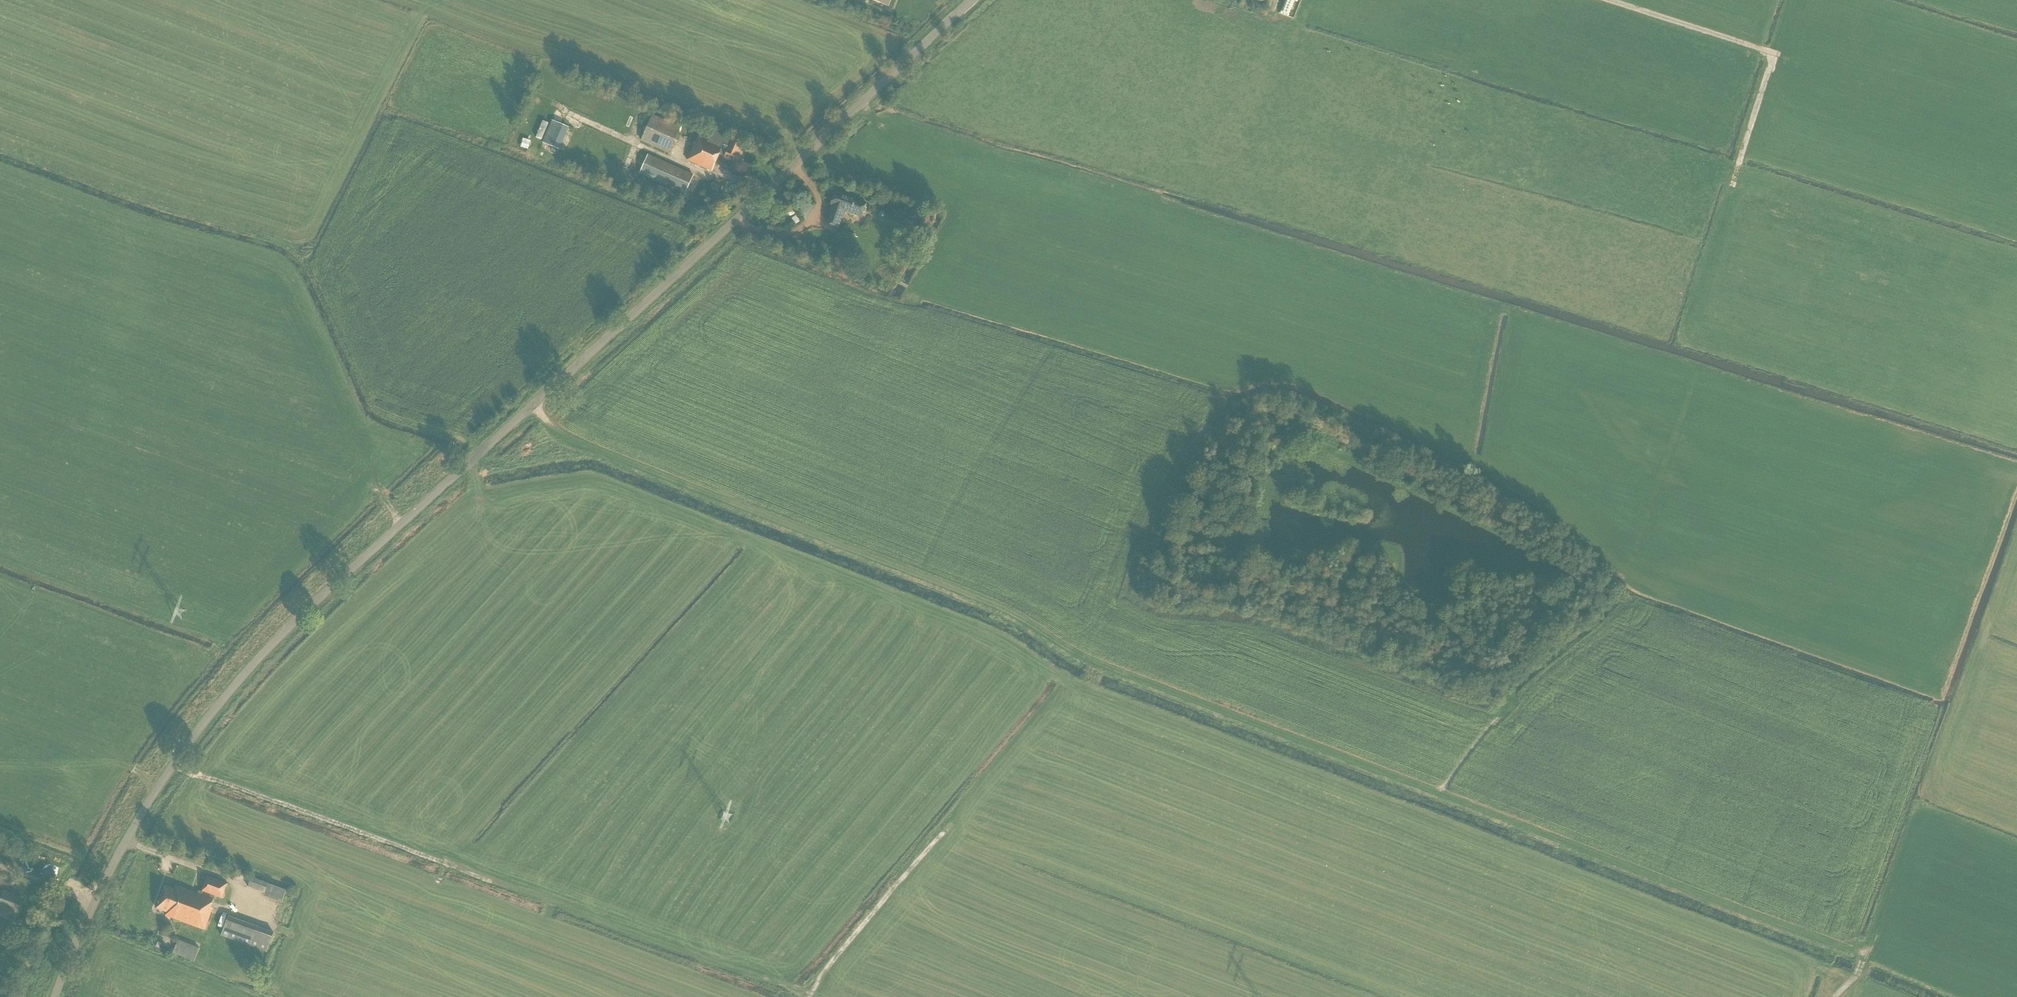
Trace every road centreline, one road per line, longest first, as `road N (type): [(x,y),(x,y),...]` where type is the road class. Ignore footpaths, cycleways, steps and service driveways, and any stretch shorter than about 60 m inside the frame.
road 1 (unclassified): [(56,996),(150,802),(235,687),(970,0)]

